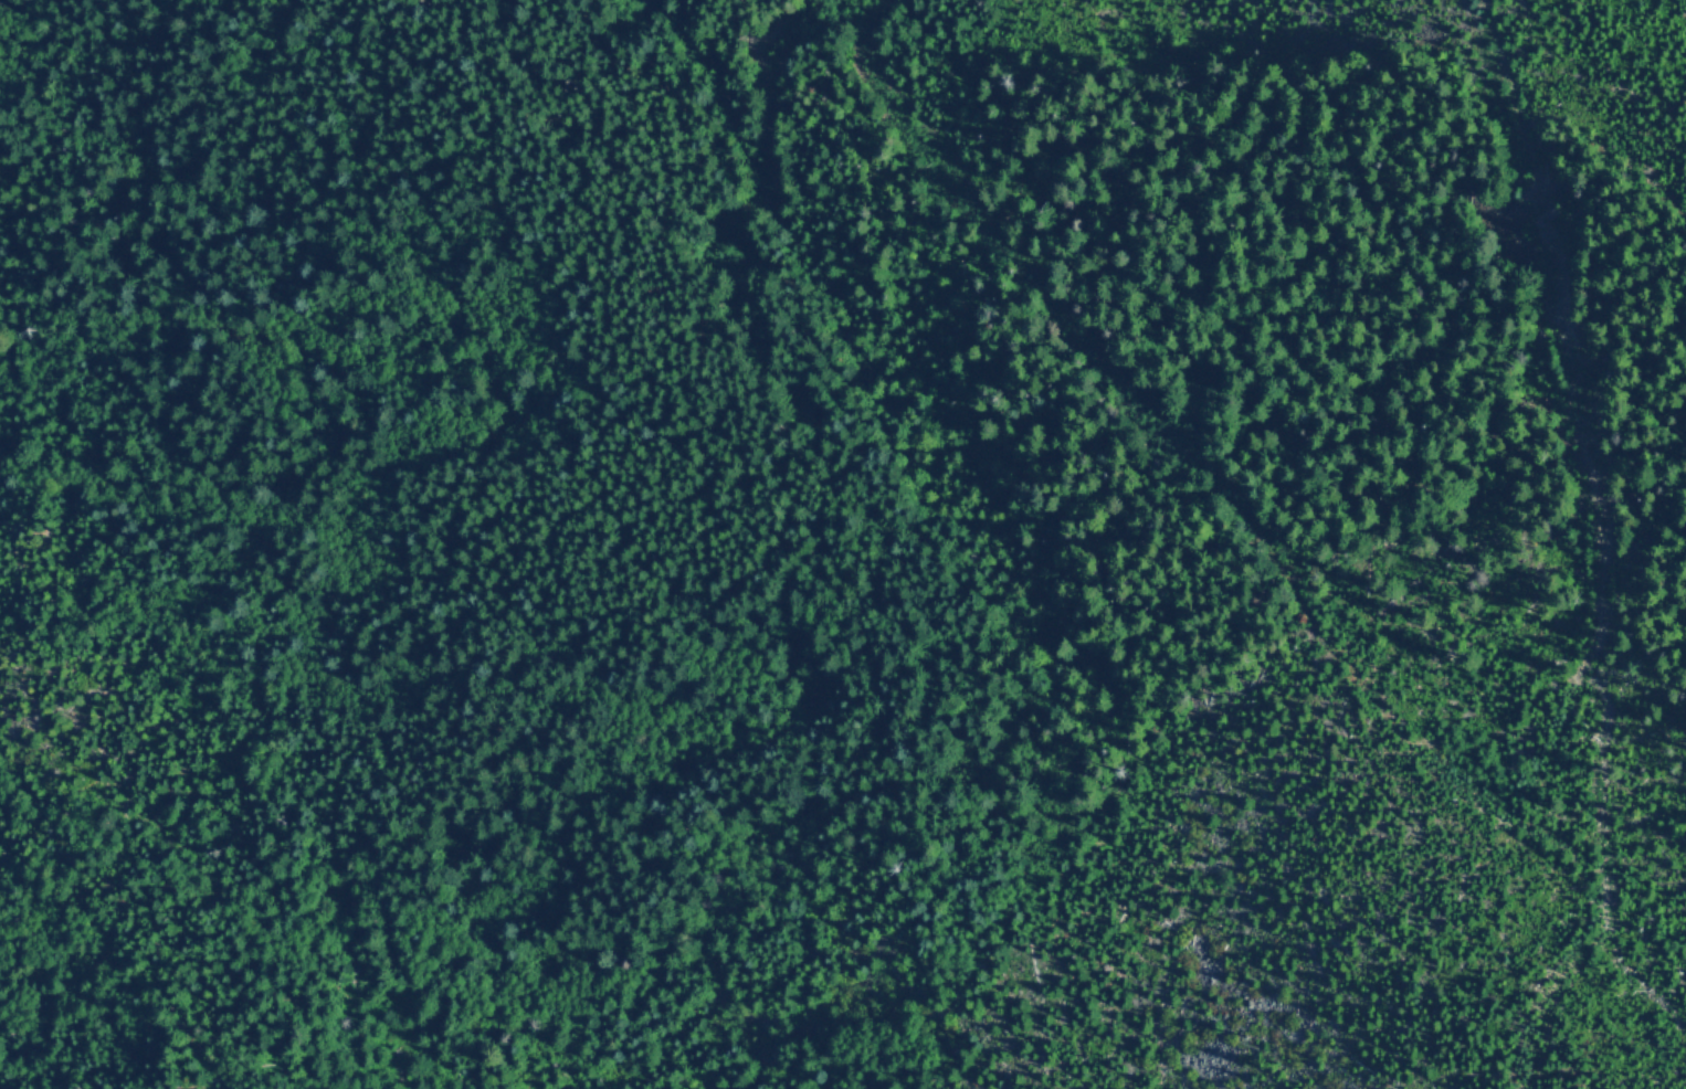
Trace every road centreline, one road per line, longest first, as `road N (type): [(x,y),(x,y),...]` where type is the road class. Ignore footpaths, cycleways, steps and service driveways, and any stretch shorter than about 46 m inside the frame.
road 1 (track): [(766,113),(756,61),(847,0)]

